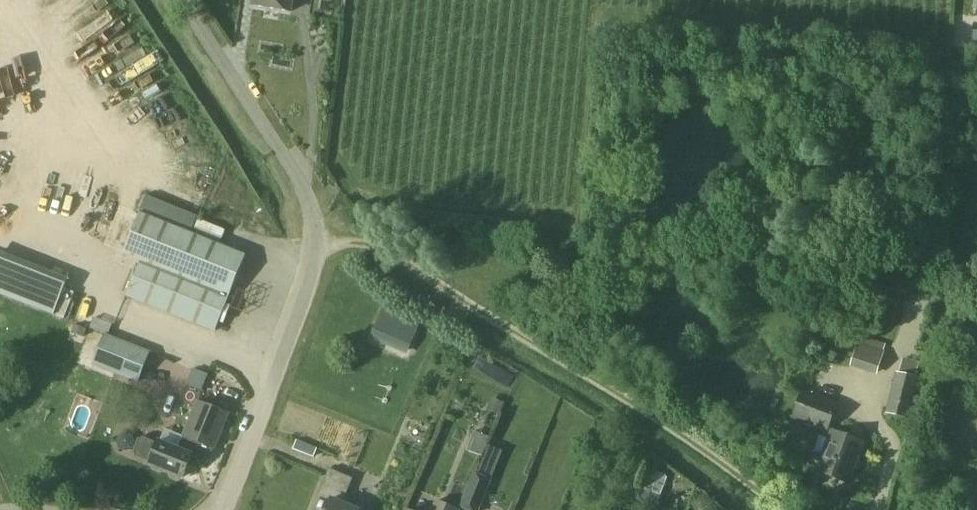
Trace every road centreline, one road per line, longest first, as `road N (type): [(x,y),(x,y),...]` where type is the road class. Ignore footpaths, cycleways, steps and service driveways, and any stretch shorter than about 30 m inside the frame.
road 1 (unclassified): [(183,0),(307,194),(322,244),(226,509)]
road 2 (track): [(322,244),(396,256),(699,446),(783,509)]

